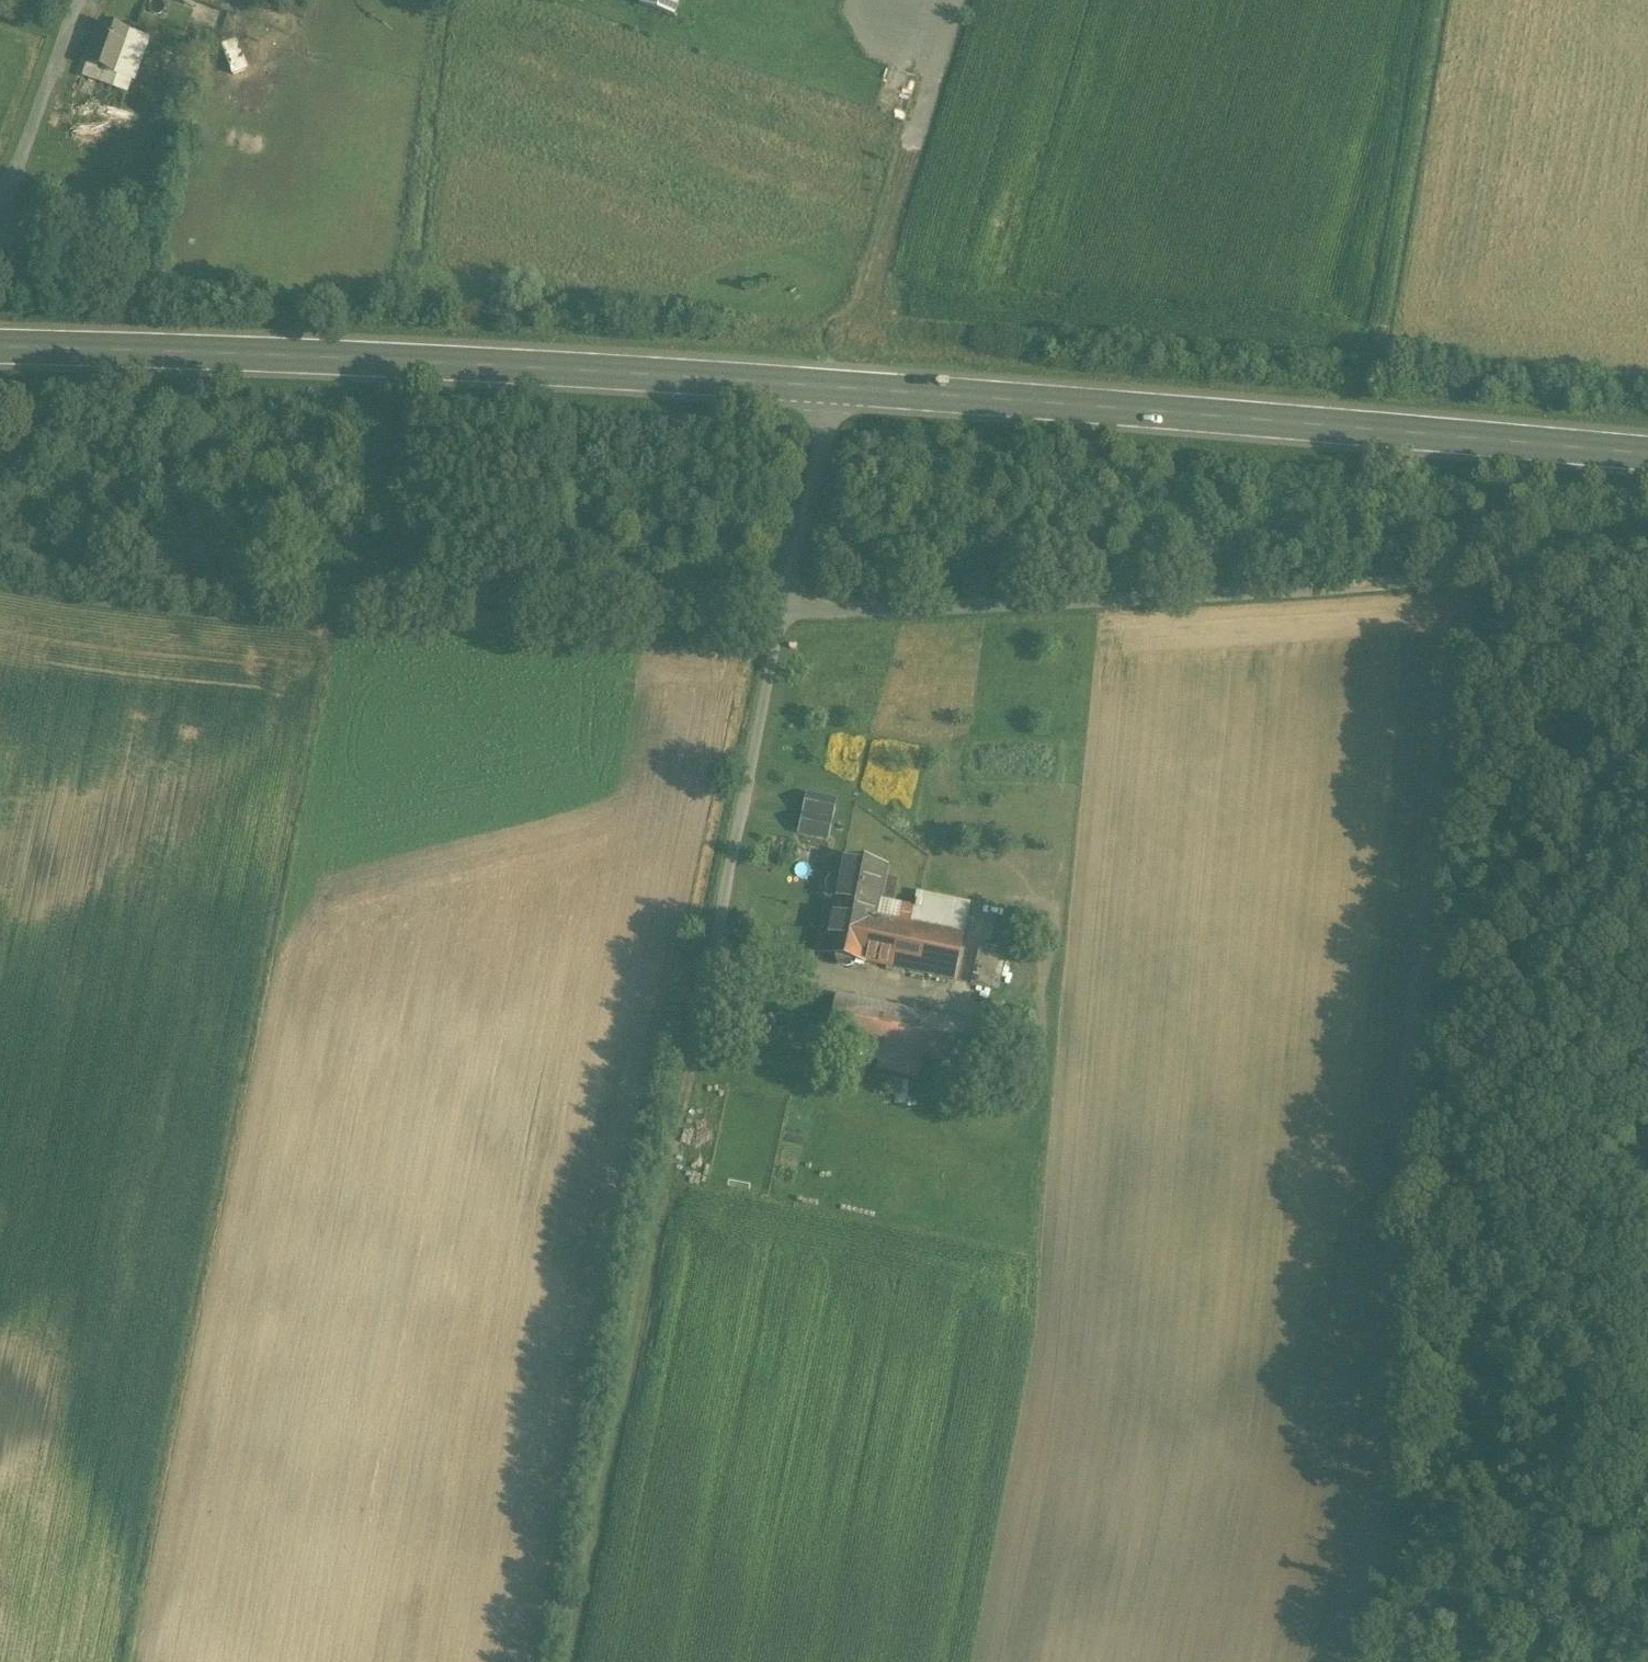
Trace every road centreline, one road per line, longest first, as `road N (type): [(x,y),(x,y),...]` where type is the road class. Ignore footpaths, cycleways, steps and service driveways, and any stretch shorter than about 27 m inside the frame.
road 1 (unclassified): [(780,608),(1647,562)]
road 2 (primary): [(845,389),(0,345)]
road 3 (primary): [(1647,457),(845,389)]
road 4 (unclassified): [(0,552),(155,581),(780,608)]
road 5 (track): [(570,1661),(711,970)]
road 6 (unclassified): [(780,608),(711,970)]
road 7 (unclassified): [(79,0),(0,218)]
road 8 (unclassified): [(845,389),(780,608)]
road 9 (unclassified): [(953,0),(911,151)]

